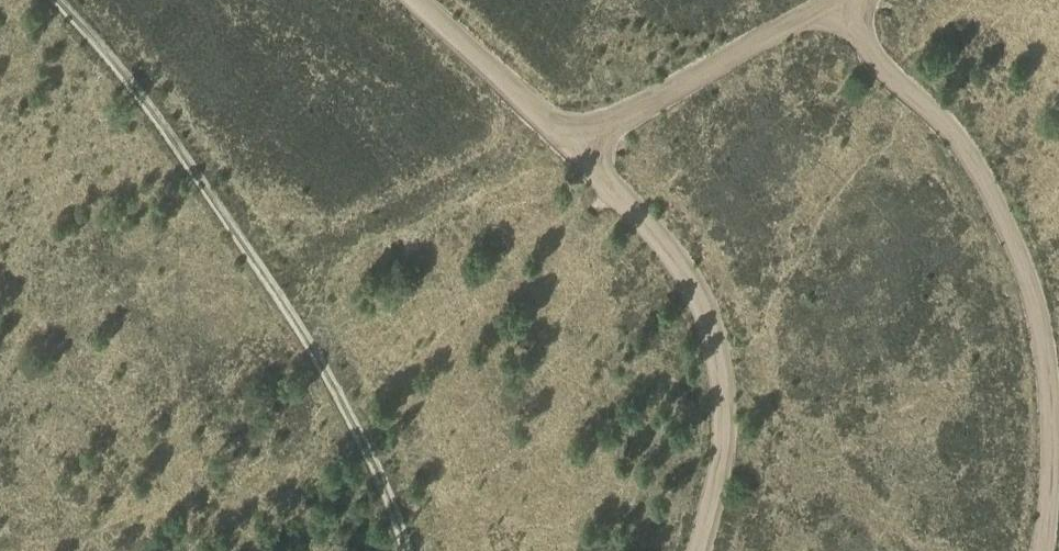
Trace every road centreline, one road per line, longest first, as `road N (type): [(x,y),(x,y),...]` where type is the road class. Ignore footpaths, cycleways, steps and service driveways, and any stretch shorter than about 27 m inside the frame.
road 1 (track): [(417,0),(574,140),(699,289),(722,381),(697,550)]
road 2 (track): [(403,550),(359,435),(294,319),(160,124),(56,0)]
road 3 (track): [(855,0),(845,6),(959,141),(1029,289),(1048,398),(1036,550)]
road 4 (track): [(845,6),(574,140)]

